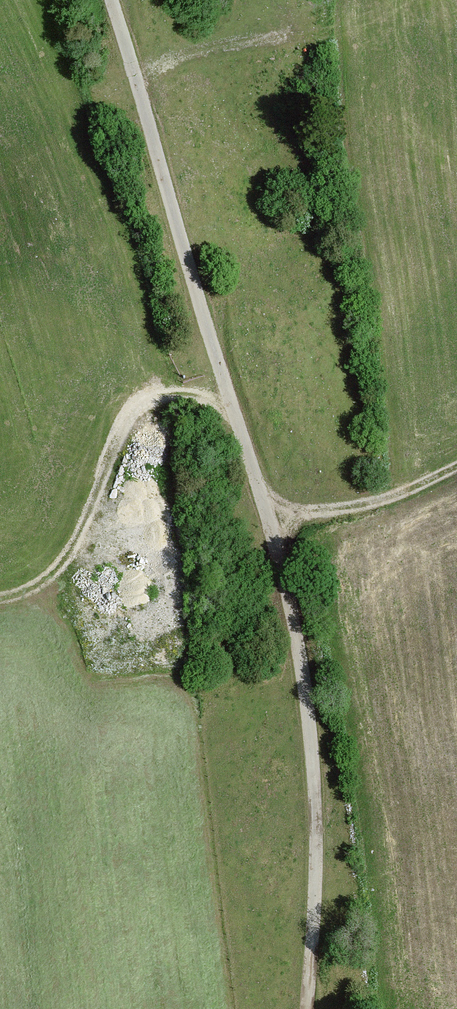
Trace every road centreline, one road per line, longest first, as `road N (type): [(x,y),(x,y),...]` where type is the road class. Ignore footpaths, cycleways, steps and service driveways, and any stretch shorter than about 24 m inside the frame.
road 1 (track): [(265,504),(113,0)]
road 2 (track): [(265,504),(298,627),(316,788),(309,1008)]
road 3 (track): [(238,420),(194,396),(140,404),(58,570),(0,599)]
road 4 (track): [(456,465),(357,503),(265,504)]

